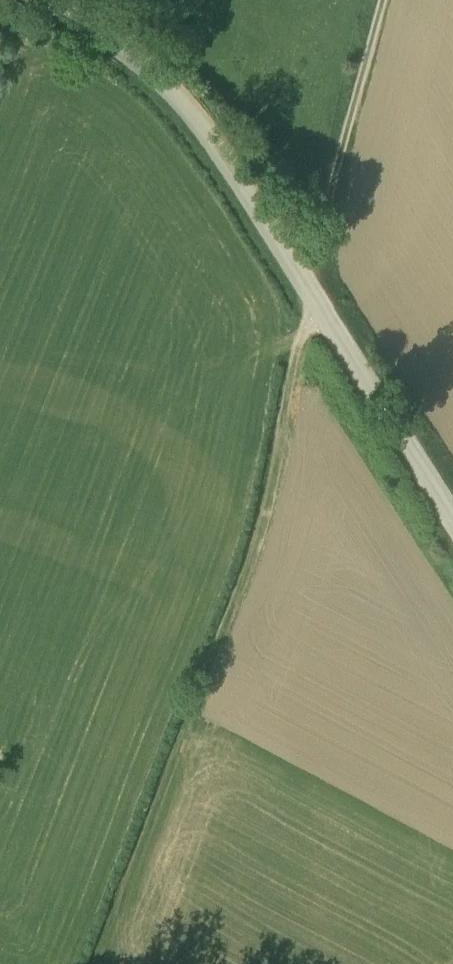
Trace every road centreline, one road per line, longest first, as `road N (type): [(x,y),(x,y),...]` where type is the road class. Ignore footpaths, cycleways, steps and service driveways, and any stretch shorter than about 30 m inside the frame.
road 1 (track): [(323,311),(302,335),(263,527),(95,963)]
road 2 (unclassified): [(55,0),(116,36),(201,119),(452,515)]
road 3 (track): [(383,0),(304,287)]

